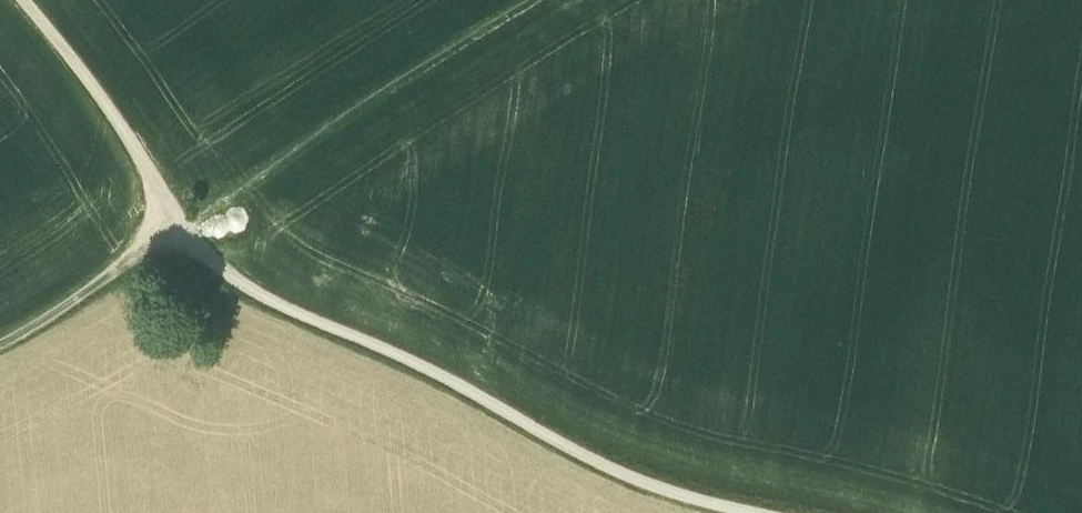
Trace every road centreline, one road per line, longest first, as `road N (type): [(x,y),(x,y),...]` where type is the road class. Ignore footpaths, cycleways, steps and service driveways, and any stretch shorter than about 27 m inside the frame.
road 1 (unclassified): [(25,0),(231,277),(625,472),(770,512)]
road 2 (track): [(0,343),(184,224)]

